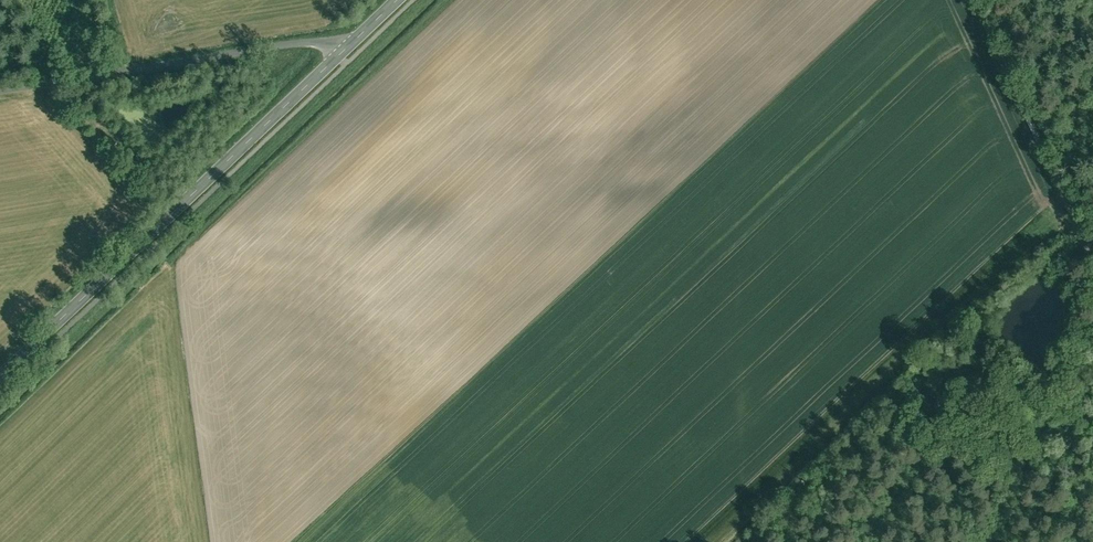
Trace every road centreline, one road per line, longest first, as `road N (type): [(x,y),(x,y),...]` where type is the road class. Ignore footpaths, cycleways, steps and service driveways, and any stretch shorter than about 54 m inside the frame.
road 1 (tertiary): [(335,53),(0,372)]
road 2 (unclassified): [(335,53),(315,43),(288,46),(0,91)]
road 3 (unclassified): [(1092,240),(983,0)]

